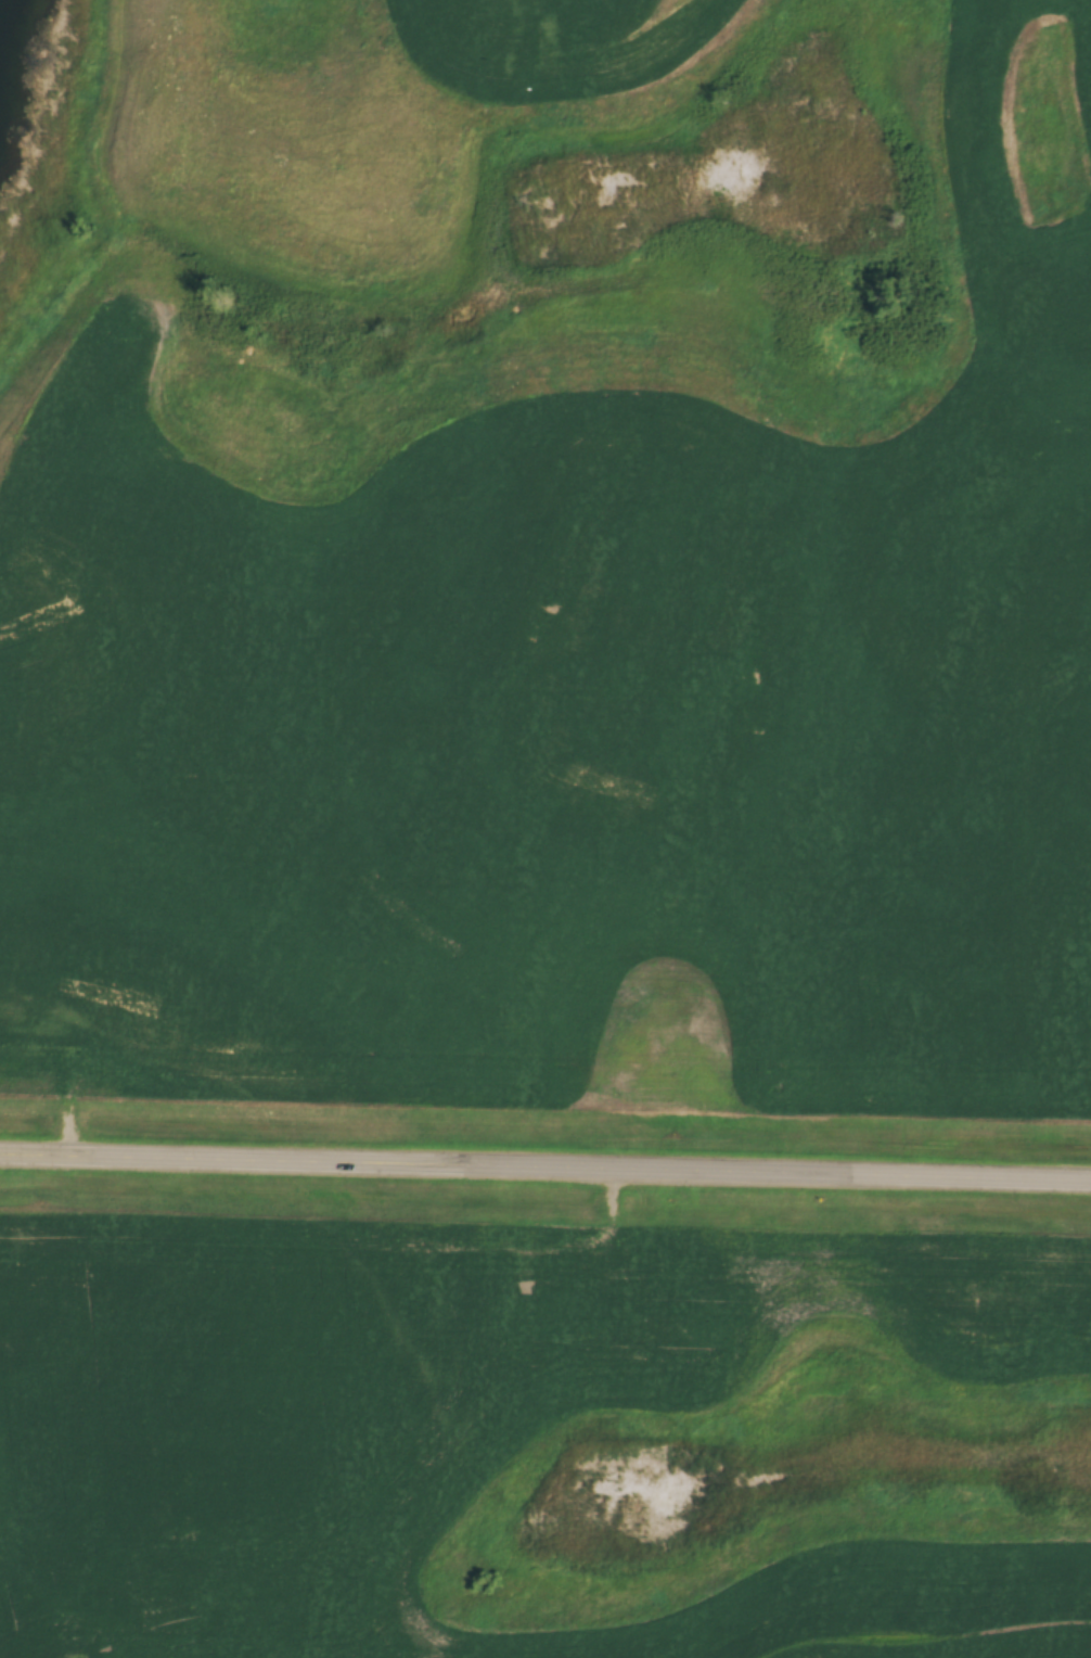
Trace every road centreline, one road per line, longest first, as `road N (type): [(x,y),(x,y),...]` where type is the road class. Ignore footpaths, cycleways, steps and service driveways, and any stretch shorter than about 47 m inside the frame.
road 1 (secondary): [(1090,1150),(0,1149)]

